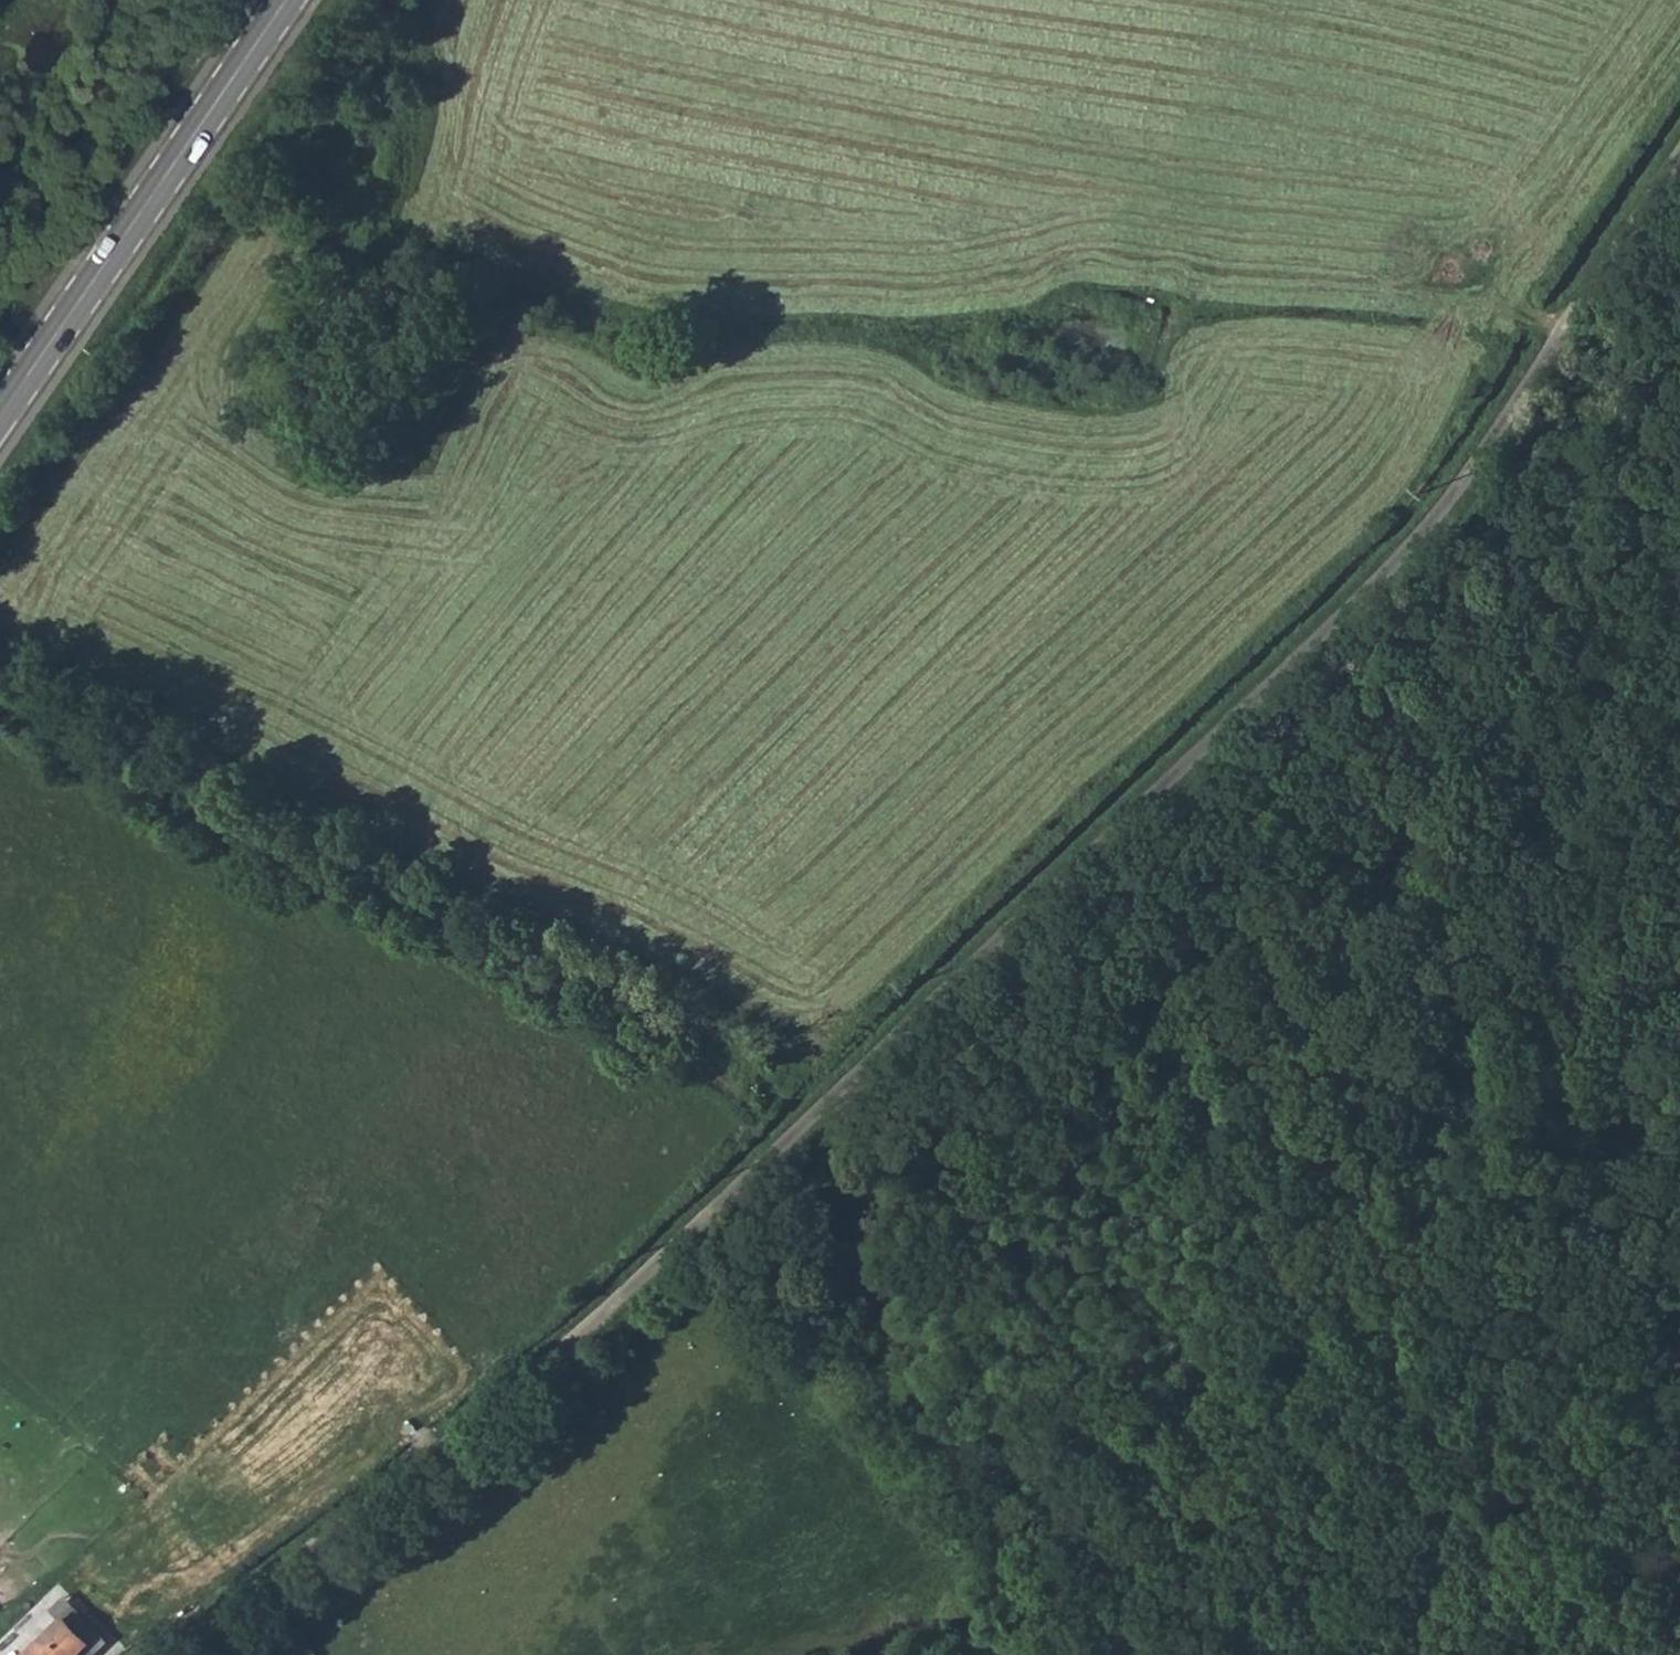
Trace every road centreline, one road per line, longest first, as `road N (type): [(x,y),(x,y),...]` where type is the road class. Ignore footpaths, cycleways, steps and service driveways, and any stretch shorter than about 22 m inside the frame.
road 1 (unclassified): [(1679,153),(1486,448),(1382,573),(845,1089),(534,1366),(167,1654)]
road 2 (secondary): [(0,414),(285,0)]

